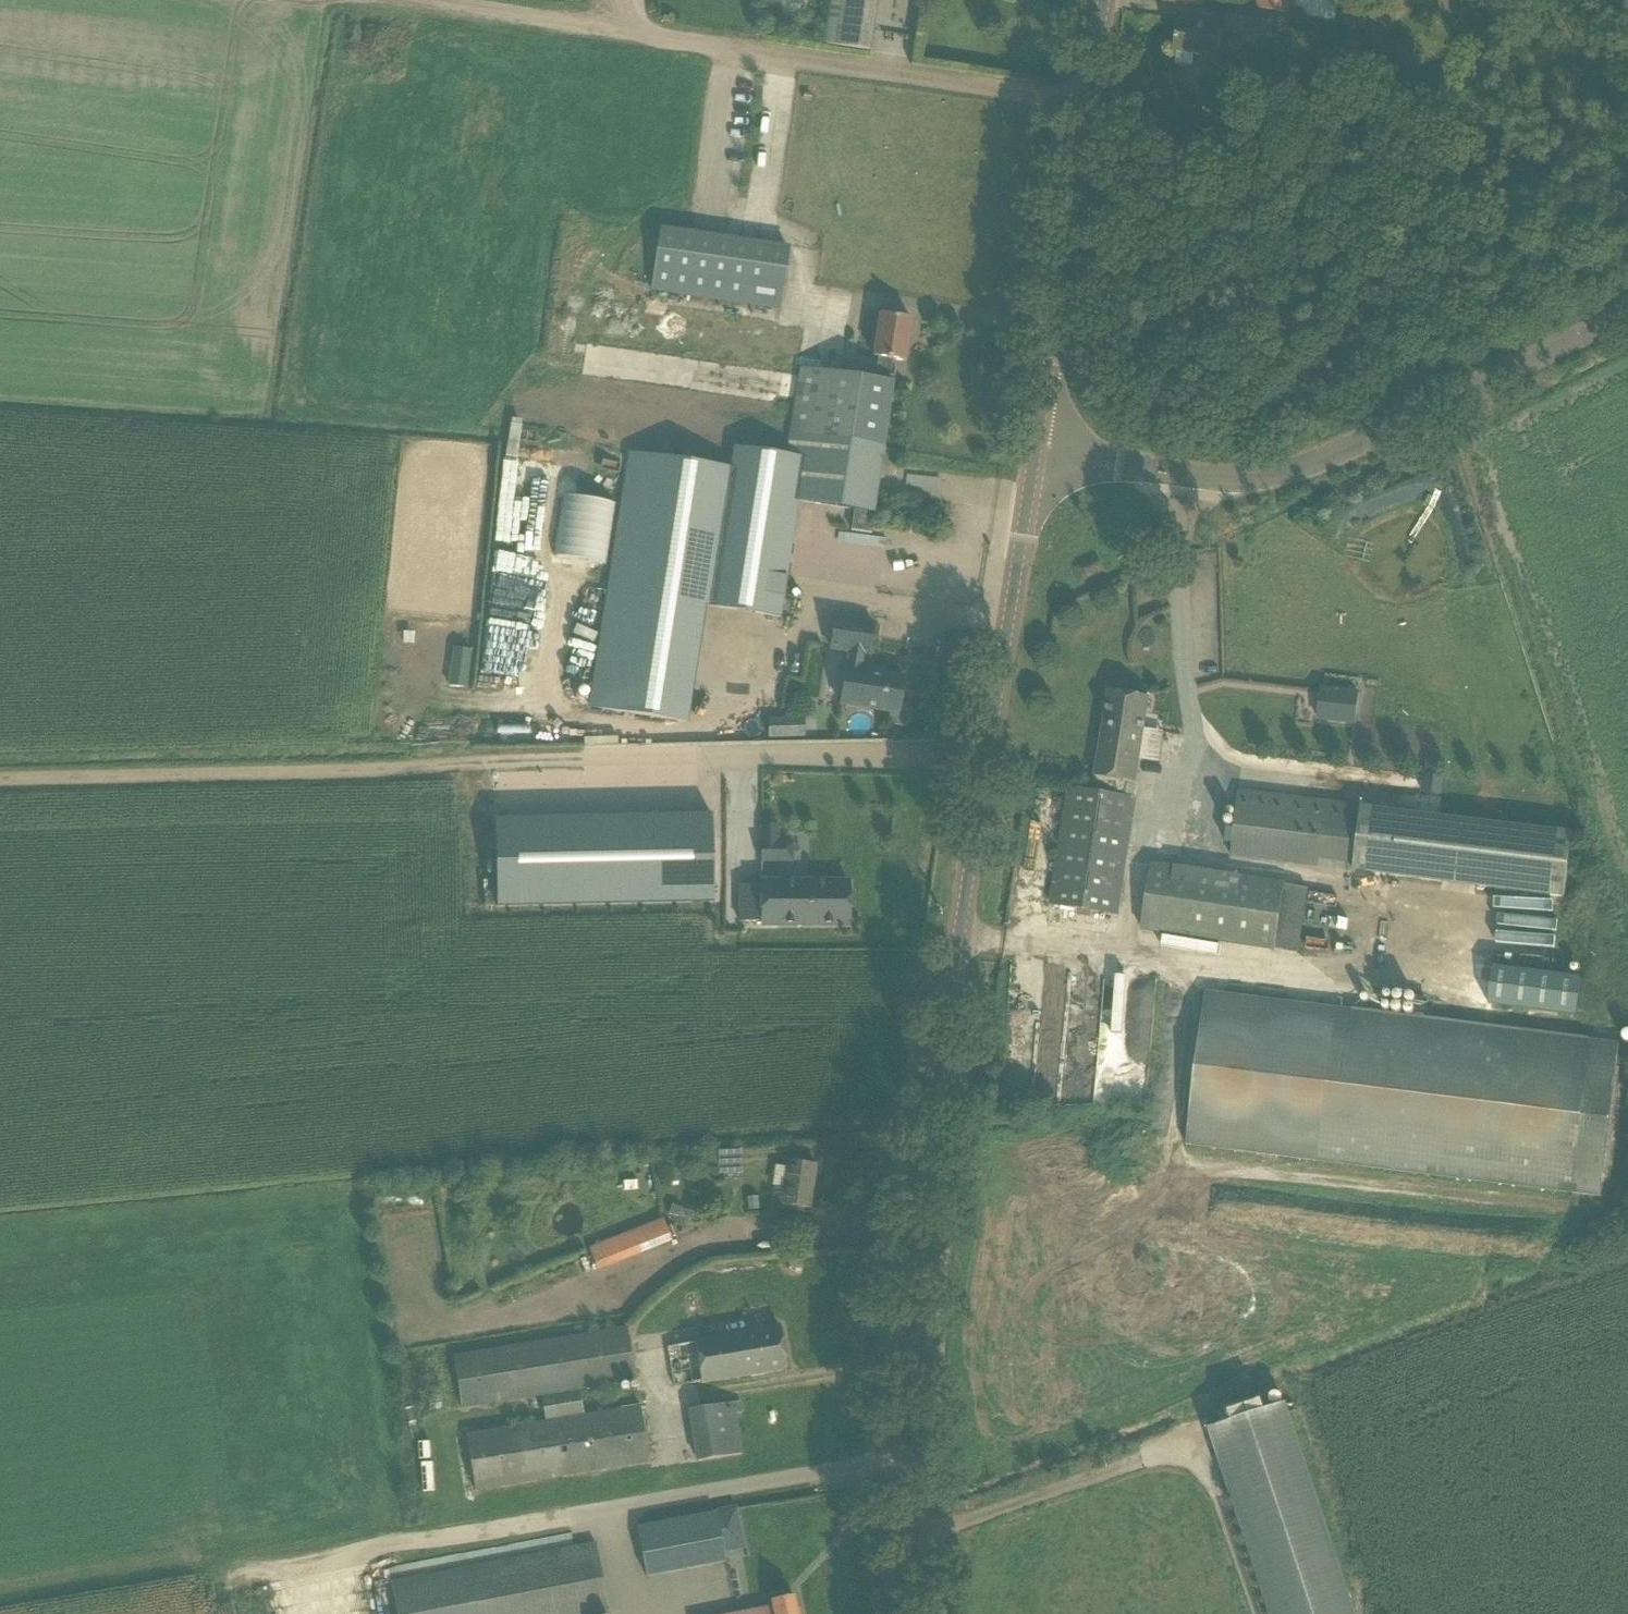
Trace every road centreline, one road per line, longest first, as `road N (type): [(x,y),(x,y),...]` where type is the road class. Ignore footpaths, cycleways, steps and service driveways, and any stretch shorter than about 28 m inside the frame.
road 1 (tertiary): [(916,1613),(907,1483),(911,1320),(959,940),(1036,457)]
road 2 (track): [(0,778),(583,760),(990,759)]
road 3 (track): [(1090,102),(436,0)]
road 4 (unclassified): [(1036,457),(1228,472),(1313,461),(1627,317)]
road 5 (tertiary): [(1036,457),(1106,0)]

